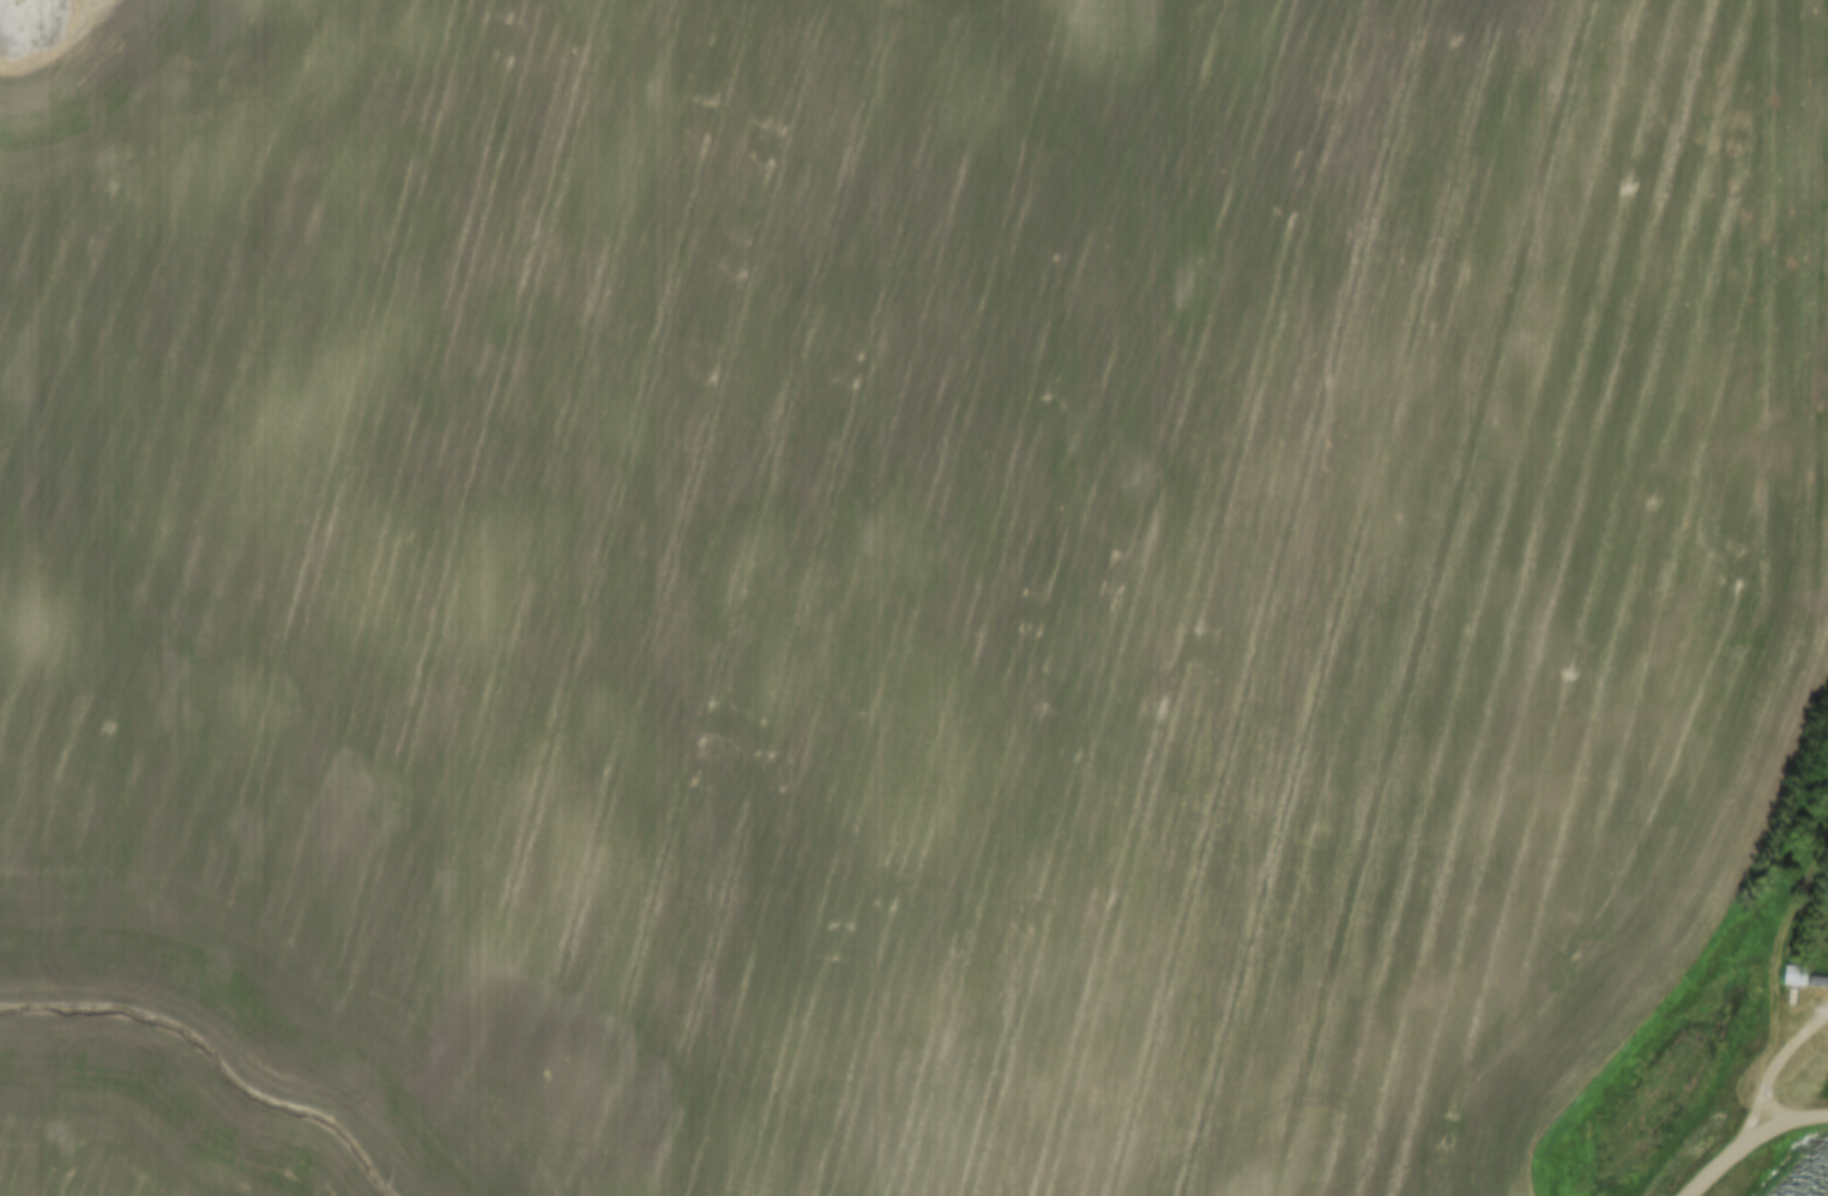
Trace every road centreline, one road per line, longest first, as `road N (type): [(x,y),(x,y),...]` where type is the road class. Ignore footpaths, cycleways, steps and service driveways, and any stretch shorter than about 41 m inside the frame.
road 1 (residential): [(1708,1195),(1757,1147),(1786,1130),(1827,1126)]

